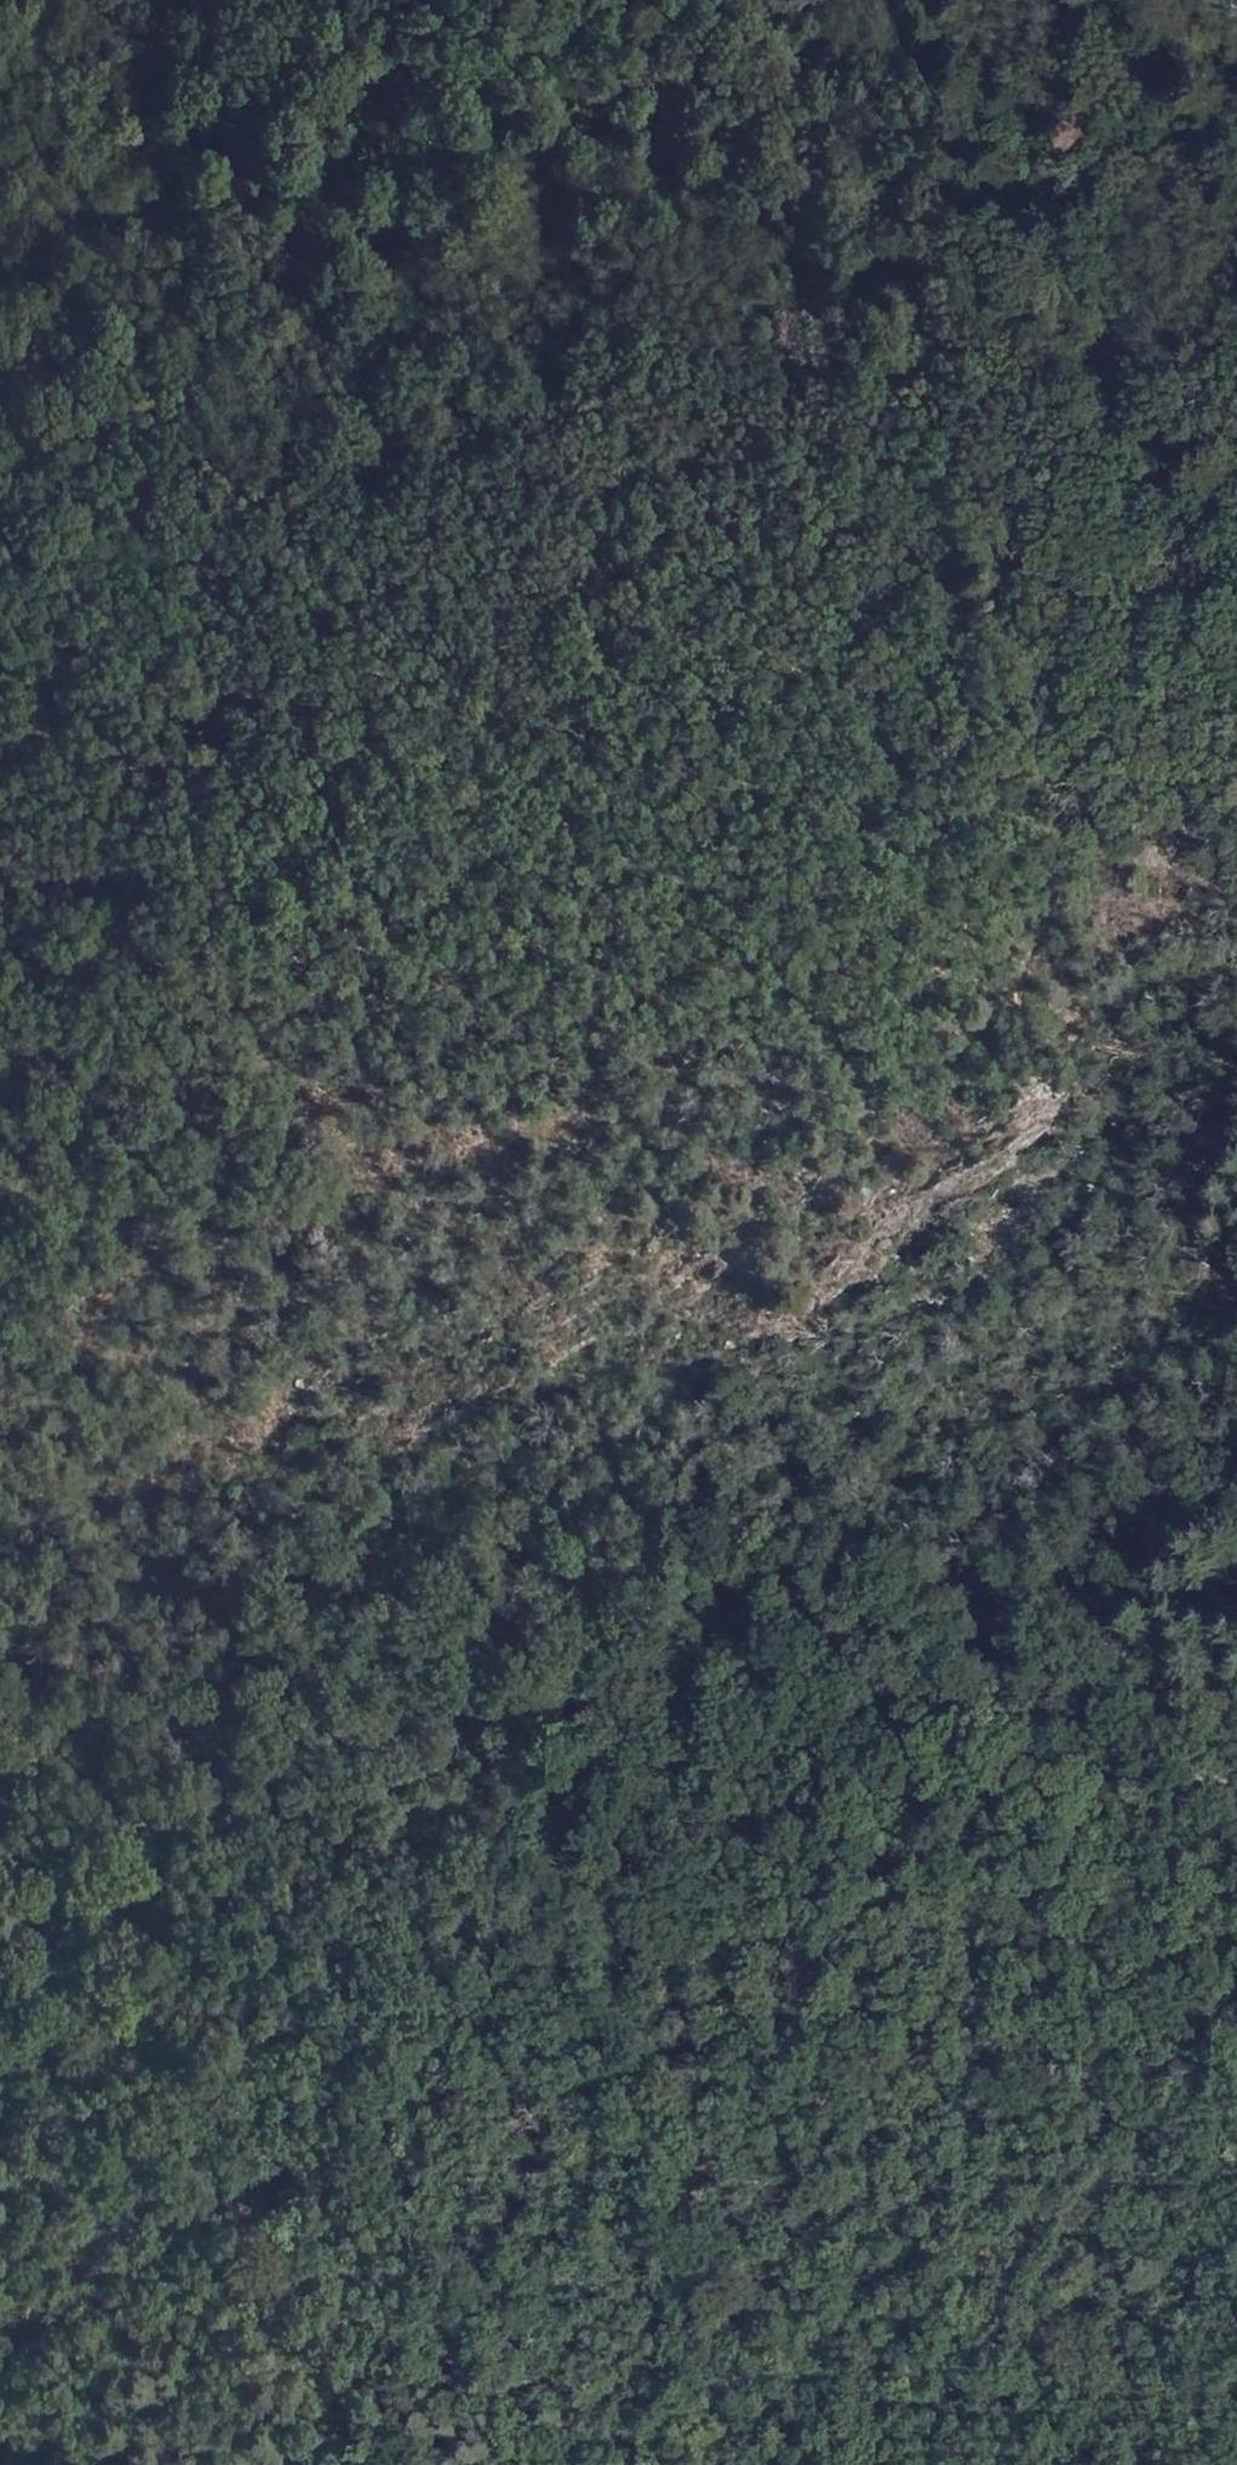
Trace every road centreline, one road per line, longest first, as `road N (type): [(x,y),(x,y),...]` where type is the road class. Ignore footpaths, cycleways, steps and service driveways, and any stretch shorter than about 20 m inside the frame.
road 1 (track): [(819,2464),(772,2431),(621,2369),(327,2284),(0,2136)]

